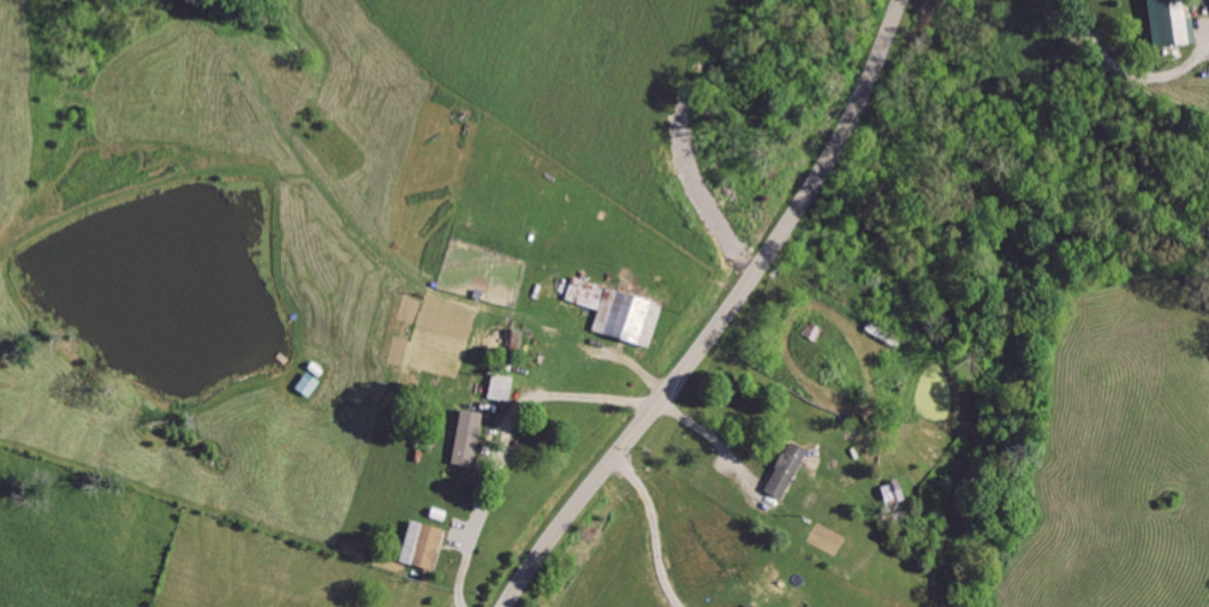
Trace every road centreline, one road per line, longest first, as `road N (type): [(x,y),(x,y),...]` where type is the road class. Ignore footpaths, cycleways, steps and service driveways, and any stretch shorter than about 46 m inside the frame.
road 1 (residential): [(509,606),(600,471),(650,422),(800,209),(856,120),(902,0)]

